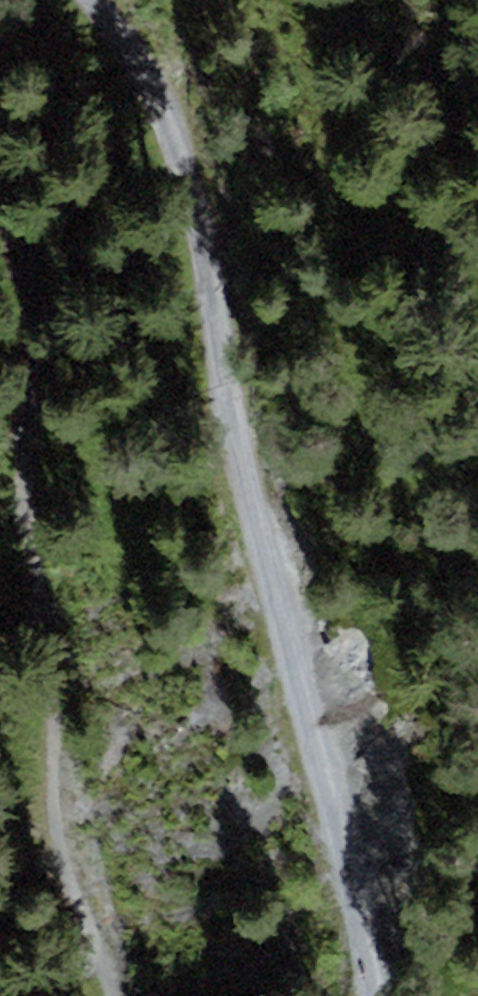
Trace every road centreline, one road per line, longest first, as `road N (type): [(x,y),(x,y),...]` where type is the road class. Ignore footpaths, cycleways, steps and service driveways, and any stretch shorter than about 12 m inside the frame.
road 1 (track): [(364,995),(349,897),(231,444),(220,313),(191,147),(101,0)]
road 2 (track): [(109,995),(56,816),(0,248)]

